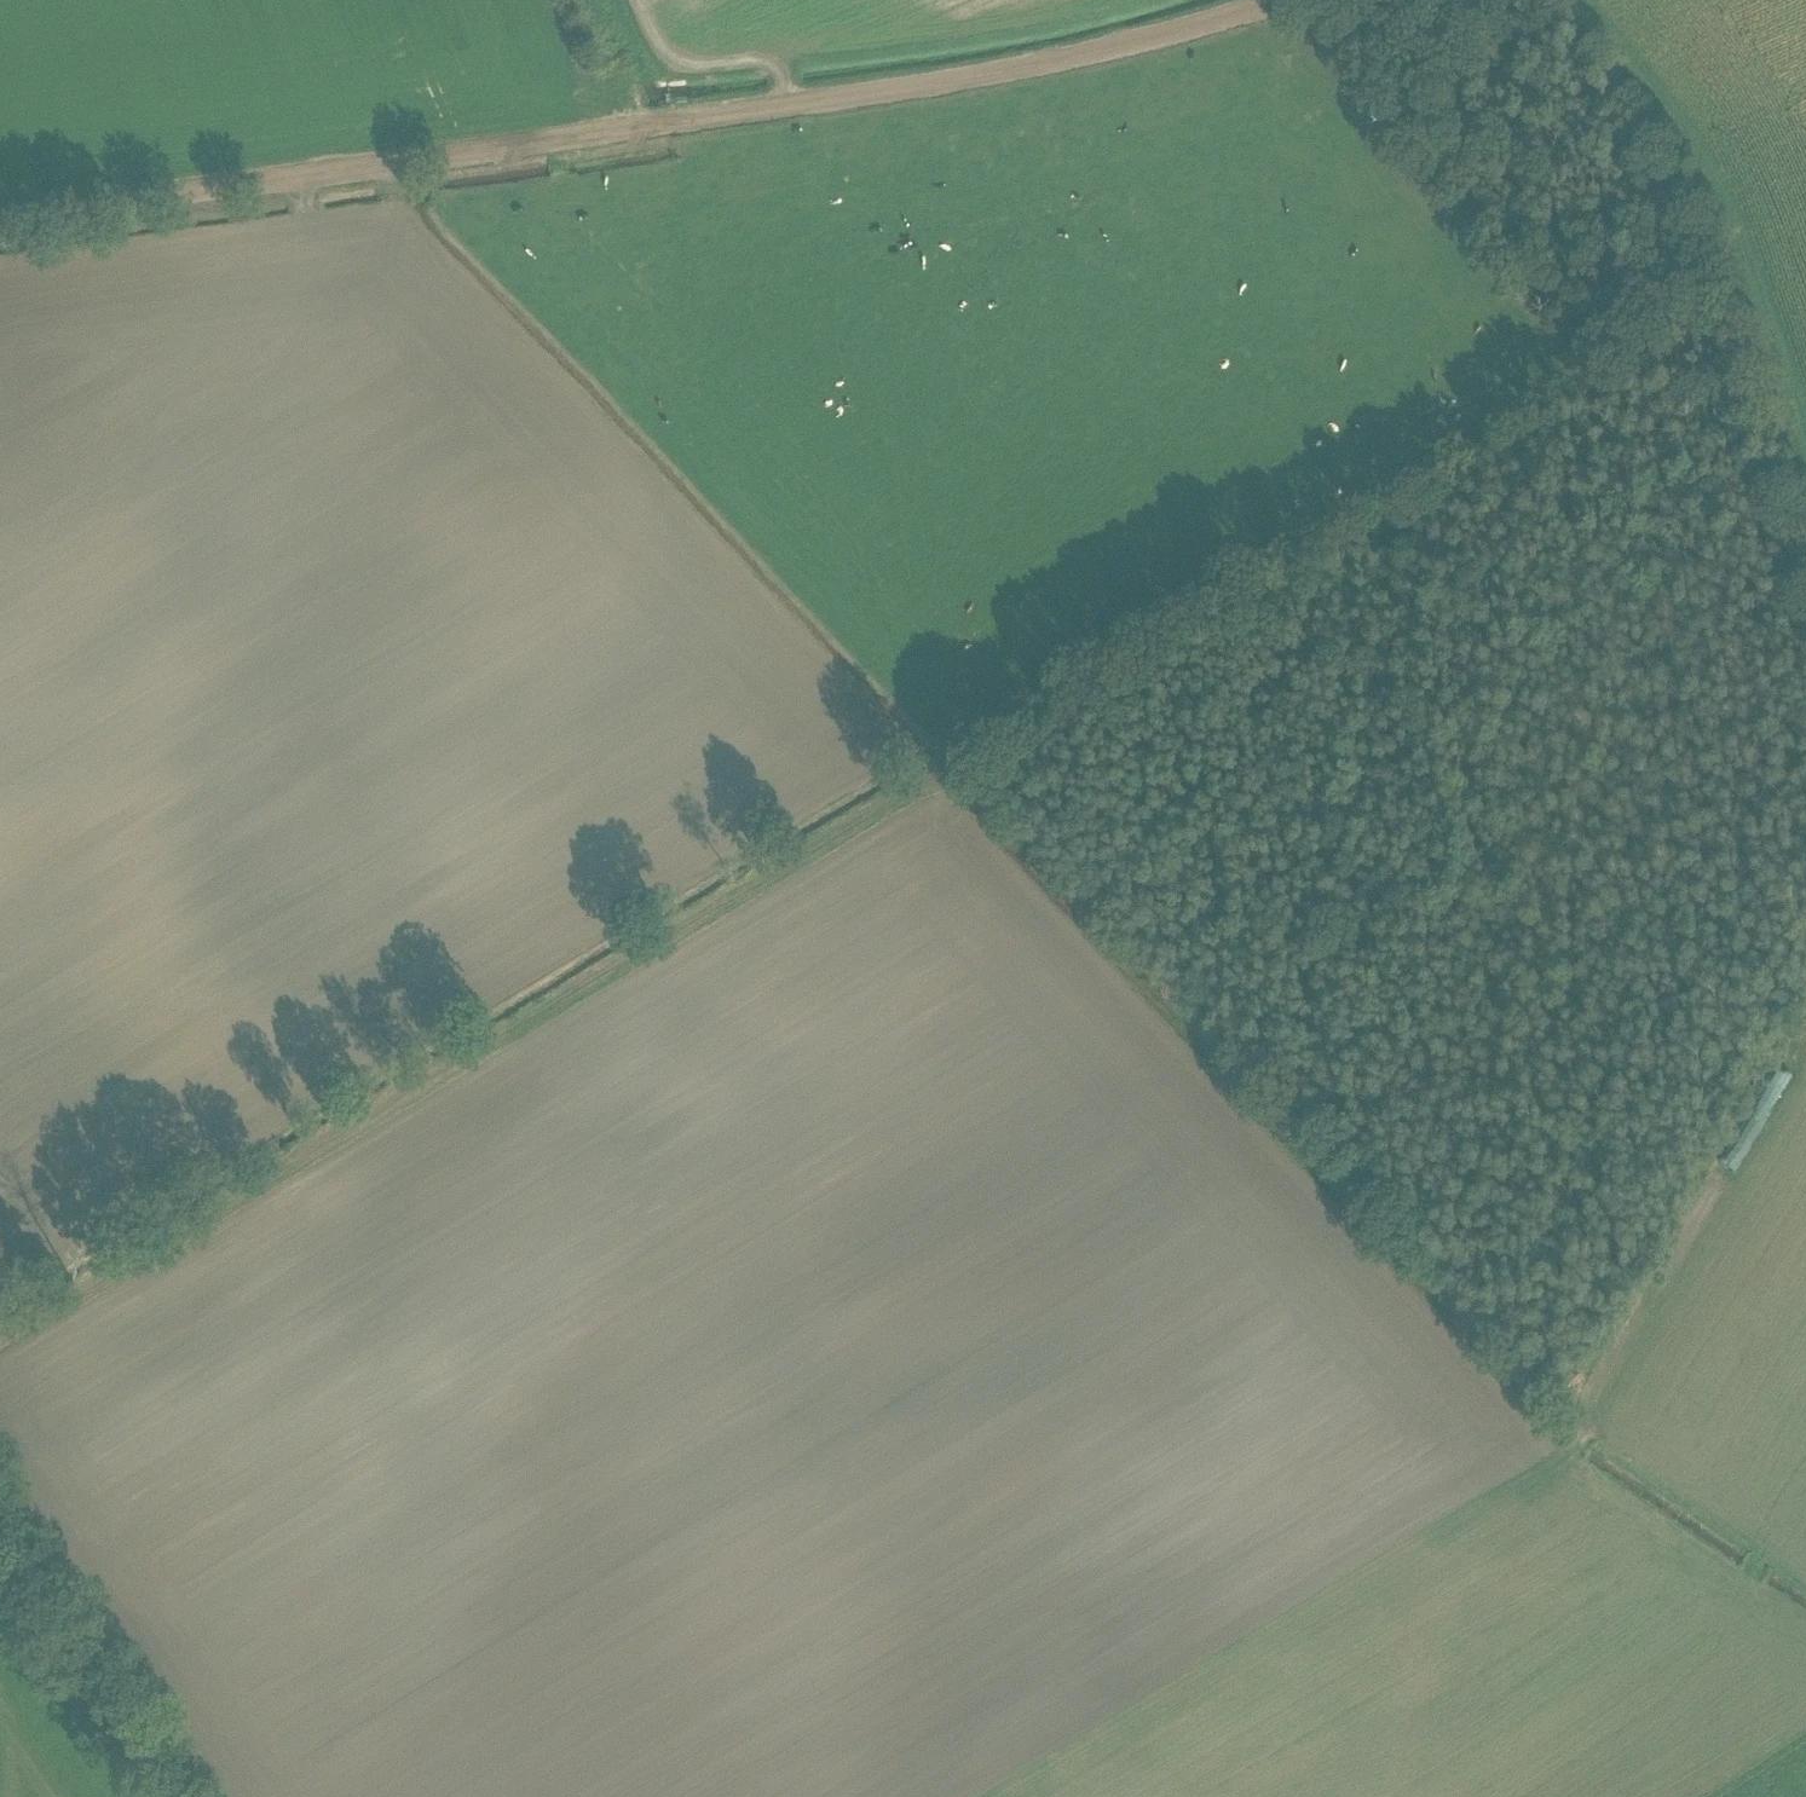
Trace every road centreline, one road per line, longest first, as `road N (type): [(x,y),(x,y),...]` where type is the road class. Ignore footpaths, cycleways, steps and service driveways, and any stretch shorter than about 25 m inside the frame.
road 1 (track): [(1281,0),(1115,47),(964,77),(0,218)]
road 2 (track): [(1805,437),(1724,207),(1684,140),(1575,0)]
road 3 (track): [(159,1796),(0,1561)]

